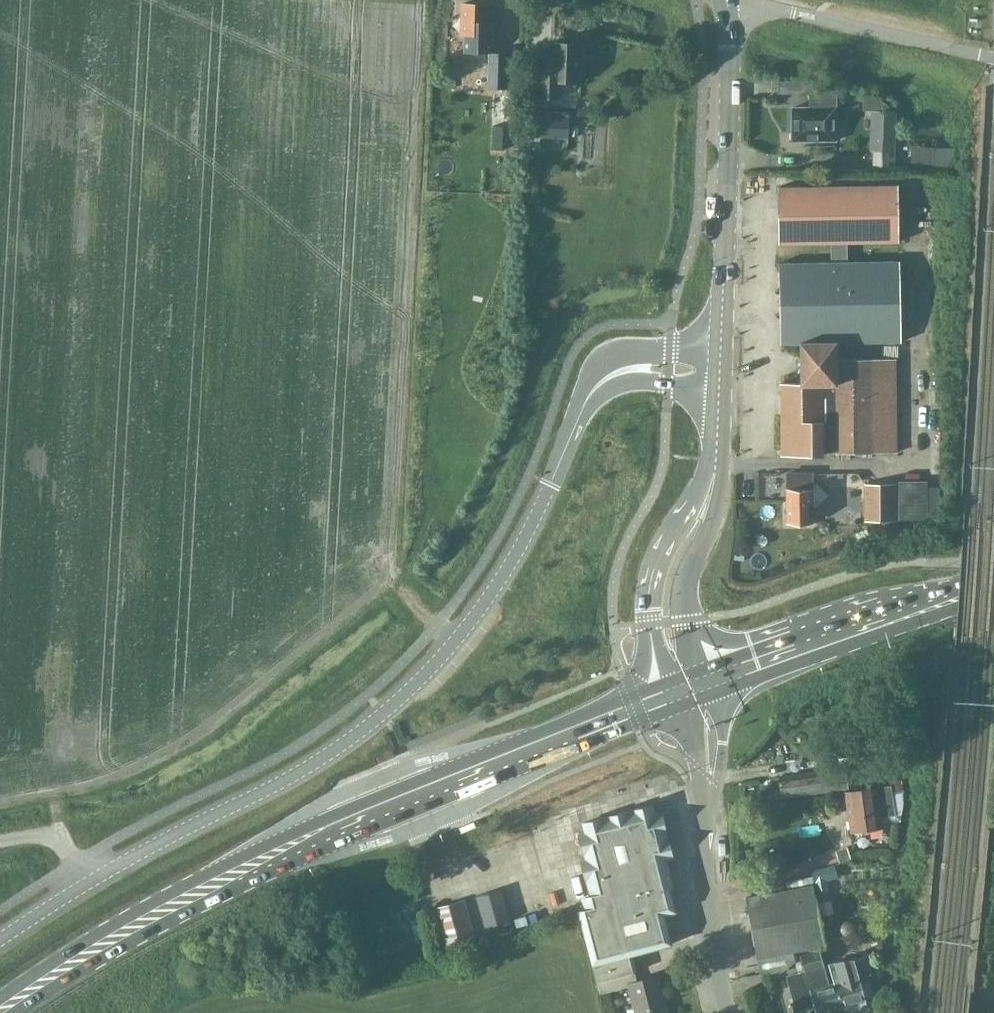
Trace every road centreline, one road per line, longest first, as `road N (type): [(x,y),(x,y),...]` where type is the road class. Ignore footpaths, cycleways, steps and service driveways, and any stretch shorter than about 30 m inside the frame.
road 1 (unclassified): [(0,940),(87,882),(317,763),(418,685),(501,580),(600,382),(630,368),(720,369)]
road 2 (primary): [(688,675),(235,860),(0,998)]
road 3 (primary): [(15,1012),(254,877),(695,691)]
road 4 (tertiary): [(720,369),(724,0)]
road 5 (unclassified): [(731,1012),(715,944),(712,736),(695,691)]
road 6 (primary): [(993,573),(688,675)]
road 7 (tertiary): [(688,675),(666,608),(716,462),(720,369)]
road 8 (primary): [(695,691),(993,593)]
road 9 (unclassified): [(751,0),(993,57)]

